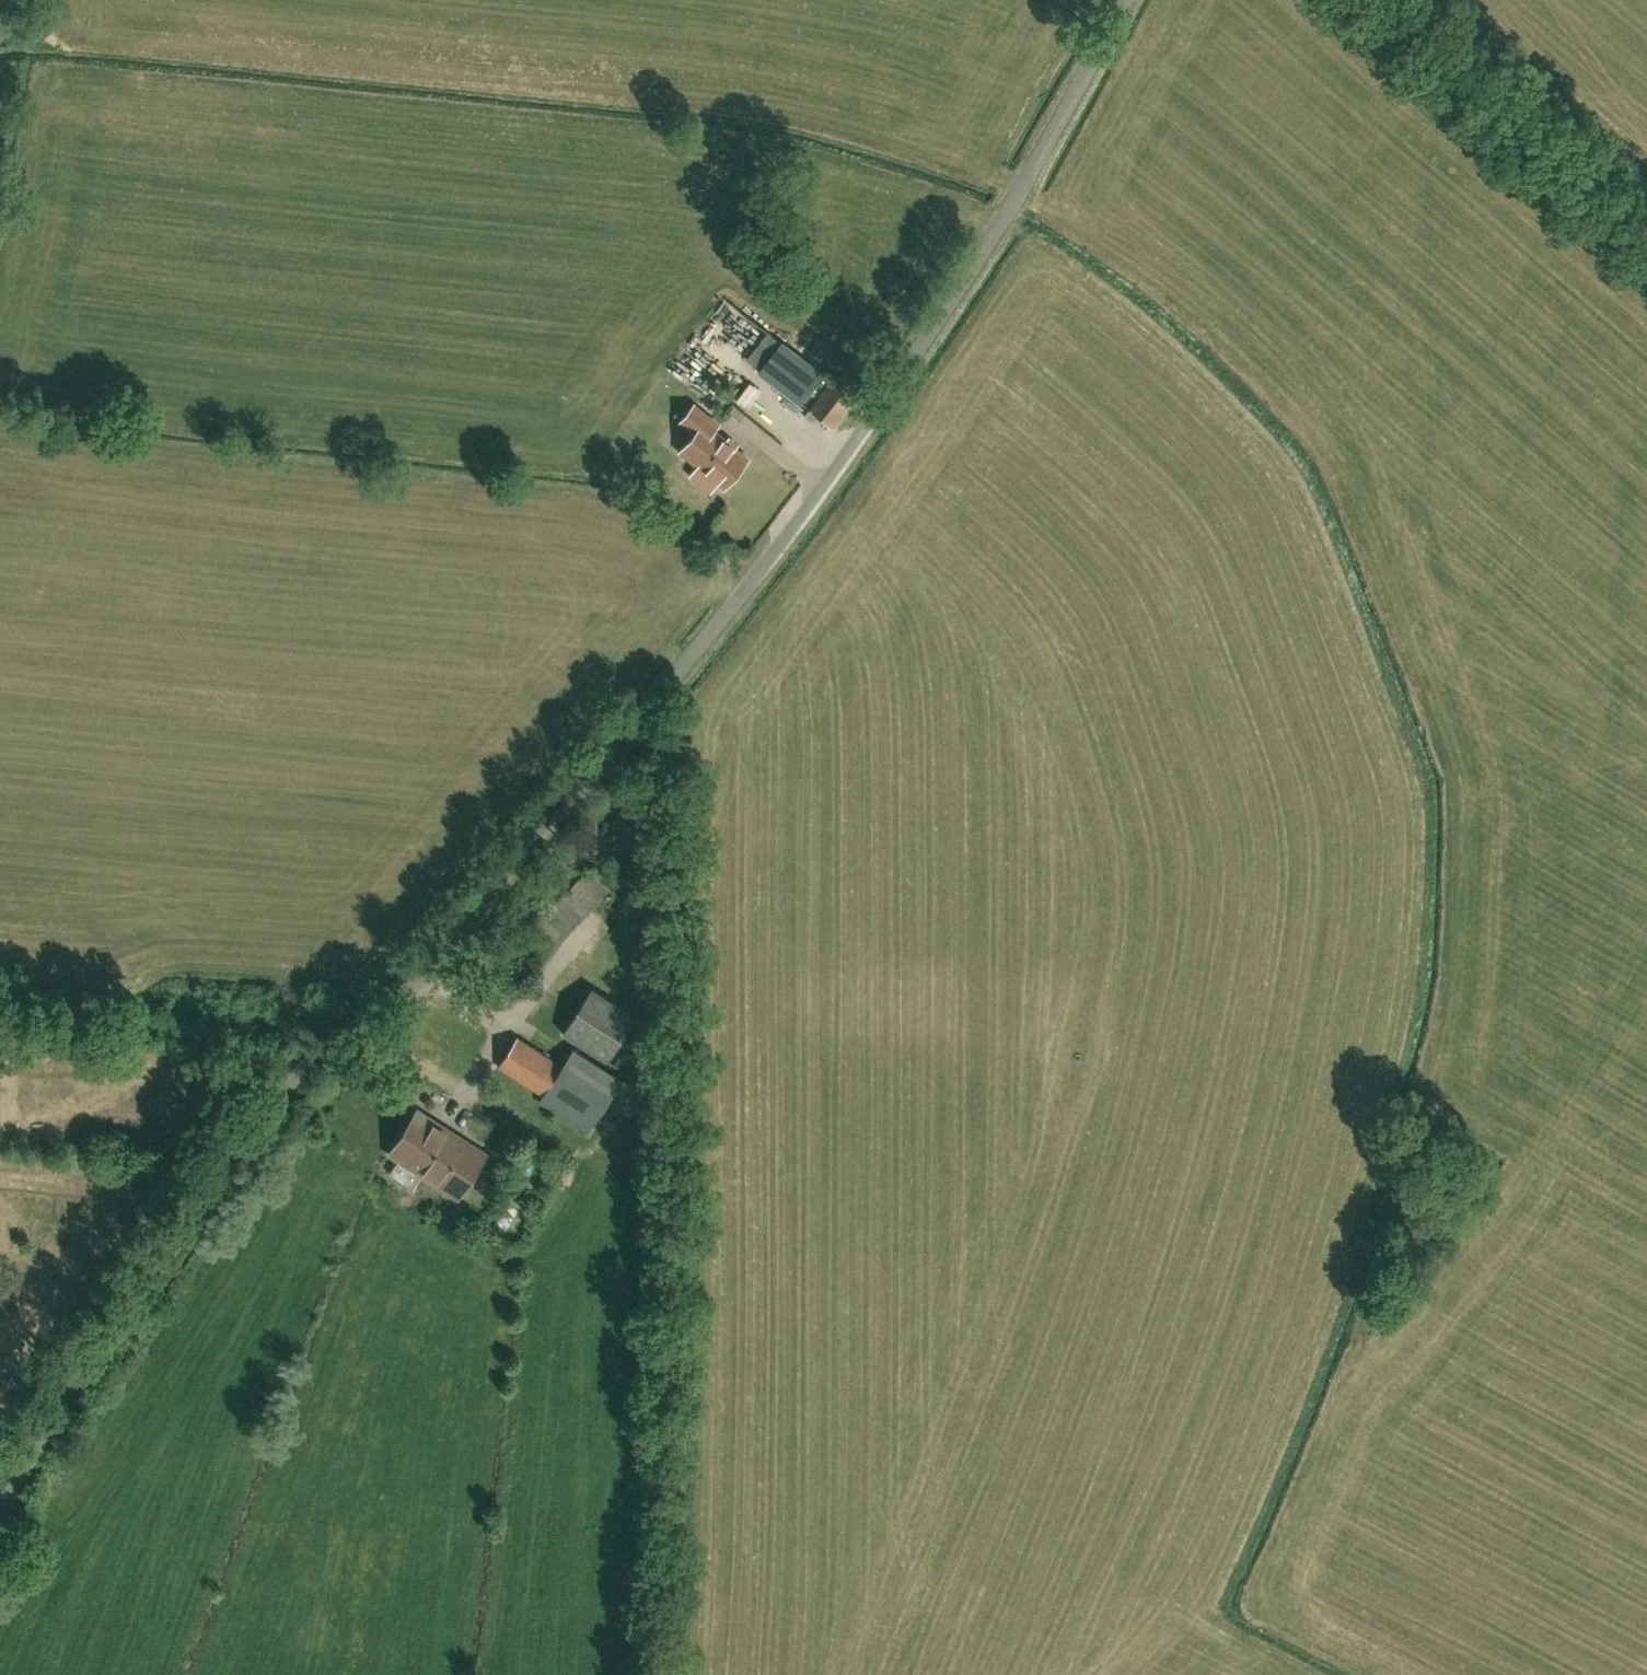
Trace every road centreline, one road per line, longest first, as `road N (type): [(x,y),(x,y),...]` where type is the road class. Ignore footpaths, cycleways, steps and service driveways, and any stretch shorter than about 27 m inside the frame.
road 1 (unclassified): [(0,1512),(61,1408),(287,1087),(345,1031),(448,952),(849,448),(995,234),(1130,0)]

